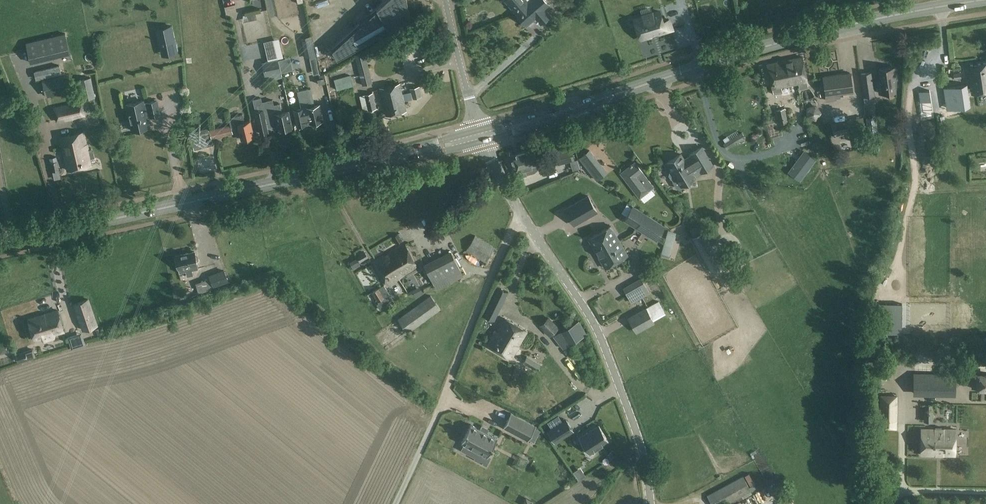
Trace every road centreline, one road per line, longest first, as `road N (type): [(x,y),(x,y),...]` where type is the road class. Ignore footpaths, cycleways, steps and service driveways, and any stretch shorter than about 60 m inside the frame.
road 1 (secondary): [(479,135),(776,44),(979,0)]
road 2 (secondary): [(0,243),(479,135)]
road 3 (unclassified): [(648,503),(635,437),(599,338),(519,211)]
road 4 (unclassified): [(395,503),(519,211)]
road 5 (unclassified): [(479,135),(446,0)]

